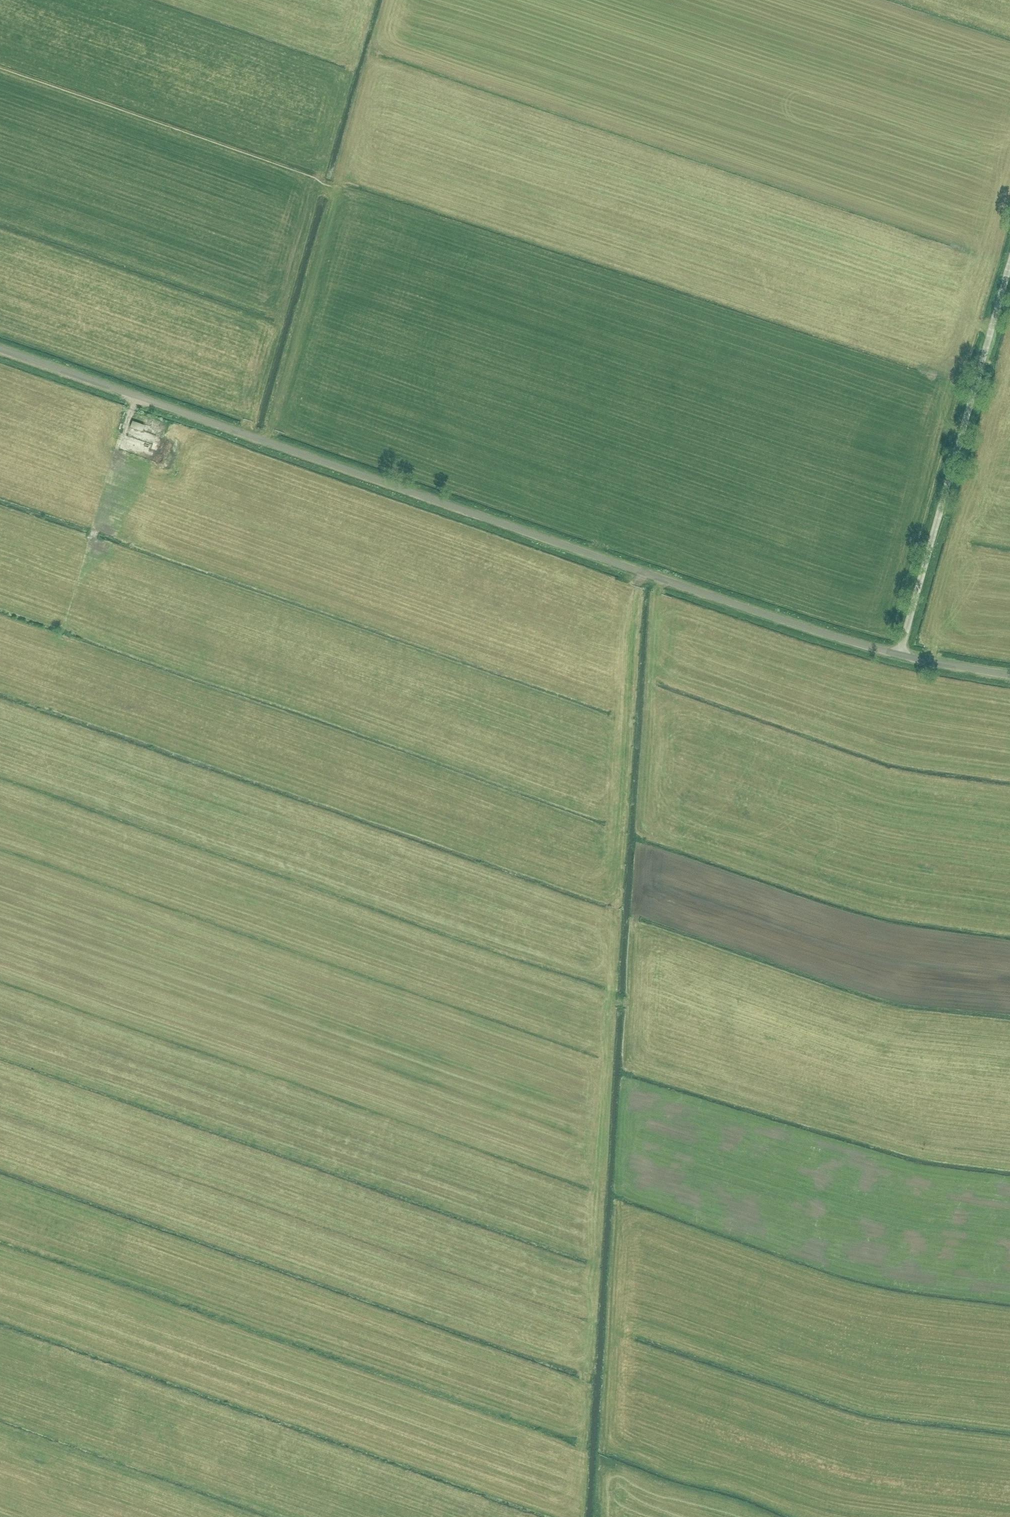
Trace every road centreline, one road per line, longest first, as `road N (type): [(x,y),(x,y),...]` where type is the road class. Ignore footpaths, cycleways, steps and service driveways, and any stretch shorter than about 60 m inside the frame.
road 1 (unclassified): [(899,654),(0,349)]
road 2 (unclassified): [(899,654),(1009,268)]

